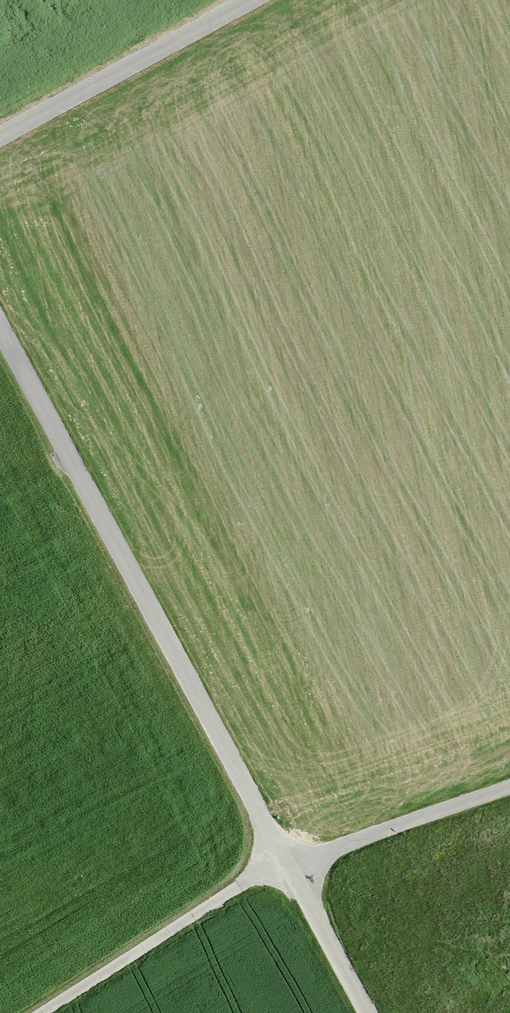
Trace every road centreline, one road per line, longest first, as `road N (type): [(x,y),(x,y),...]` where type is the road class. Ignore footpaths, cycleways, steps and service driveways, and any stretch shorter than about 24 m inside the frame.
road 1 (unclassified): [(0,323),(369,1012)]
road 2 (track): [(42,1012),(250,879),(290,865)]
road 3 (unclassified): [(251,0),(0,138)]
road 4 (track): [(509,787),(290,865)]

